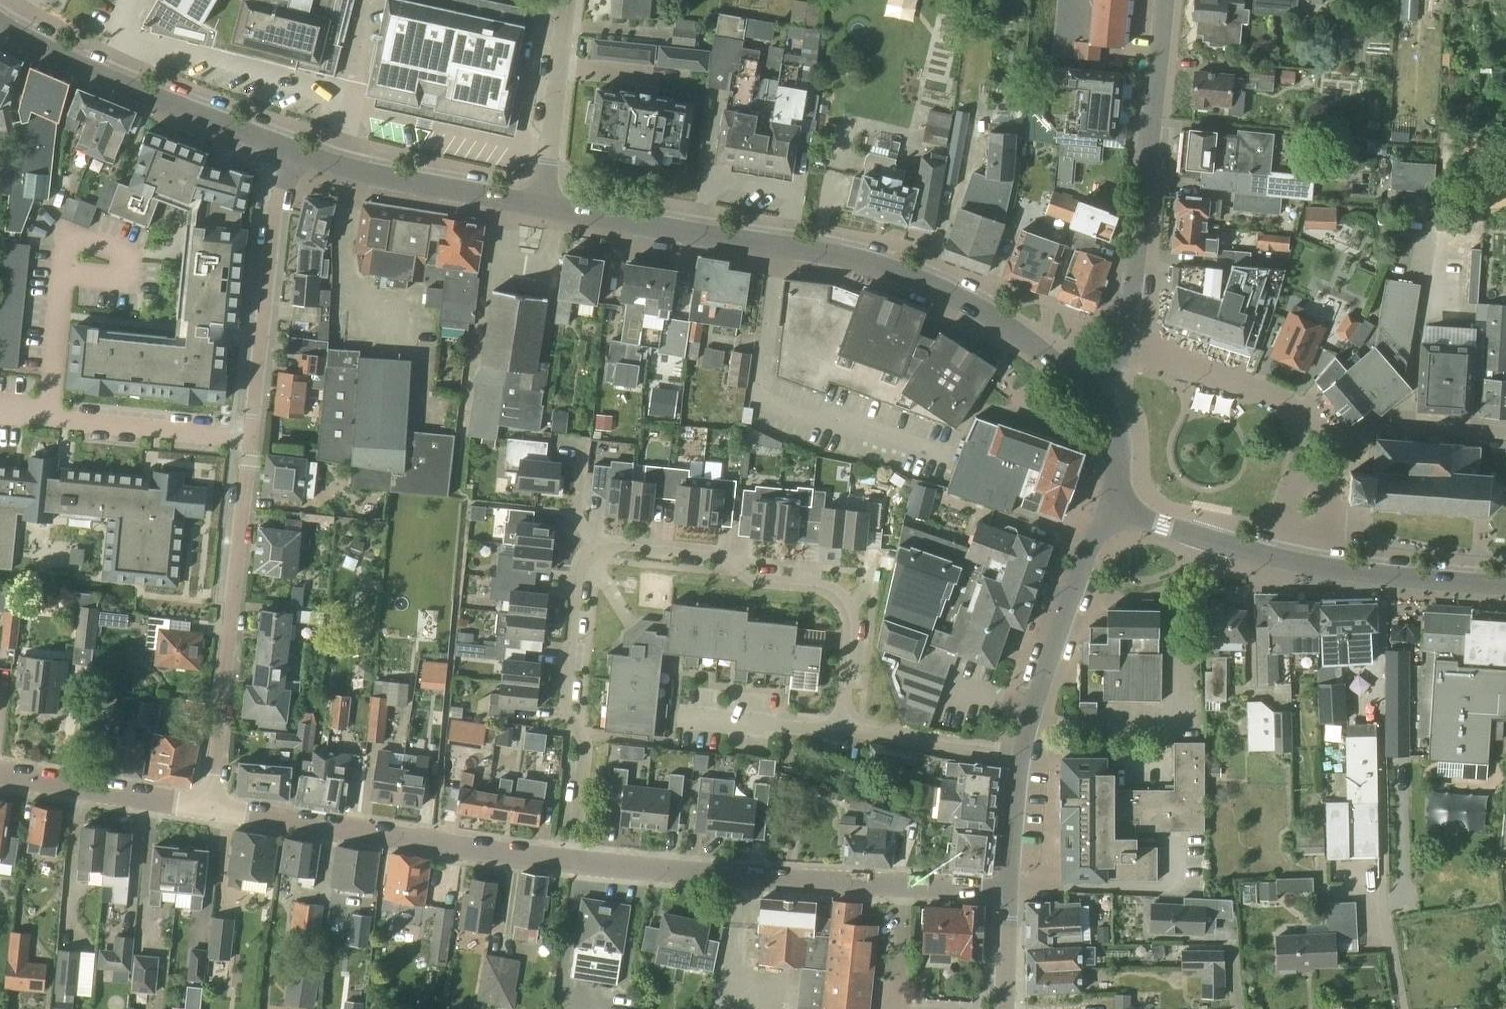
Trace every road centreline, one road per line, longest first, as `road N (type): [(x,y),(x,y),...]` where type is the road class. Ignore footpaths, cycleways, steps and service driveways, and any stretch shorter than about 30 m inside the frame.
road 1 (residential): [(571,862),(584,739),(566,705),(581,578),(606,547),(716,553),(757,584),(828,592),(848,622),(839,704),(856,728),(1020,754)]
road 2 (tertiary): [(1091,389),(1018,335),(903,273),(542,206)]
road 3 (tertiary): [(1009,893),(571,862)]
road 4 (residential): [(251,439),(208,810)]
road 5 (tertiary): [(571,862),(208,810)]
road 6 (tertiary): [(1126,346),(1163,0)]
road 7 (tertiary): [(295,152),(94,77),(0,27)]
road 8 (residential): [(295,152),(271,239),(251,439)]
road 9 (tertiary): [(1020,754),(1109,508)]
road 10 (residential): [(251,439),(0,408)]
road 11 (tertiary): [(542,206),(295,152)]
road 12 (tertiary): [(1505,584),(1288,561)]
road 13 (tertiary): [(208,810),(0,772)]
road 14 (residential): [(542,206),(565,0)]
road 15 (residential): [(1126,346),(1283,402),(1308,431)]
road 16 (residential): [(1505,431),(1308,431)]
road 17 (tertiary): [(1288,561),(1109,508)]
road 18 (tertiary): [(1009,893),(1020,754)]
road 19 (residential): [(1308,431),(1288,561)]
road 20 (tertiary): [(1109,508),(1117,442),(1091,389)]

